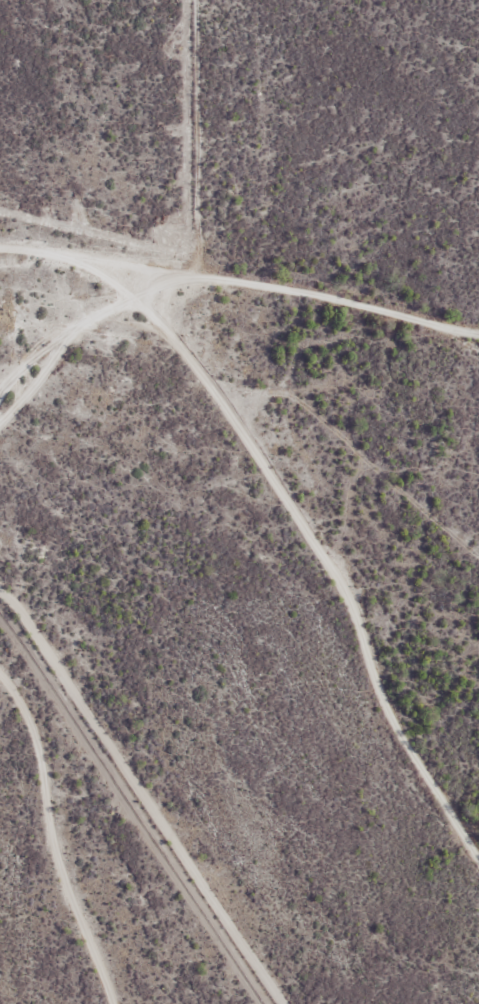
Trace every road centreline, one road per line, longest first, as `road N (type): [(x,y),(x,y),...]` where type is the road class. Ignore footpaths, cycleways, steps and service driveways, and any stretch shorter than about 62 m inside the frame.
road 1 (residential): [(478,846),(374,669),(371,634),(297,497),(206,375),(79,254)]
road 2 (residential): [(478,328),(187,267),(0,252)]
road 3 (residential): [(0,671),(51,749),(68,872),(120,1003)]
road 4 (residential): [(187,267),(0,419)]

